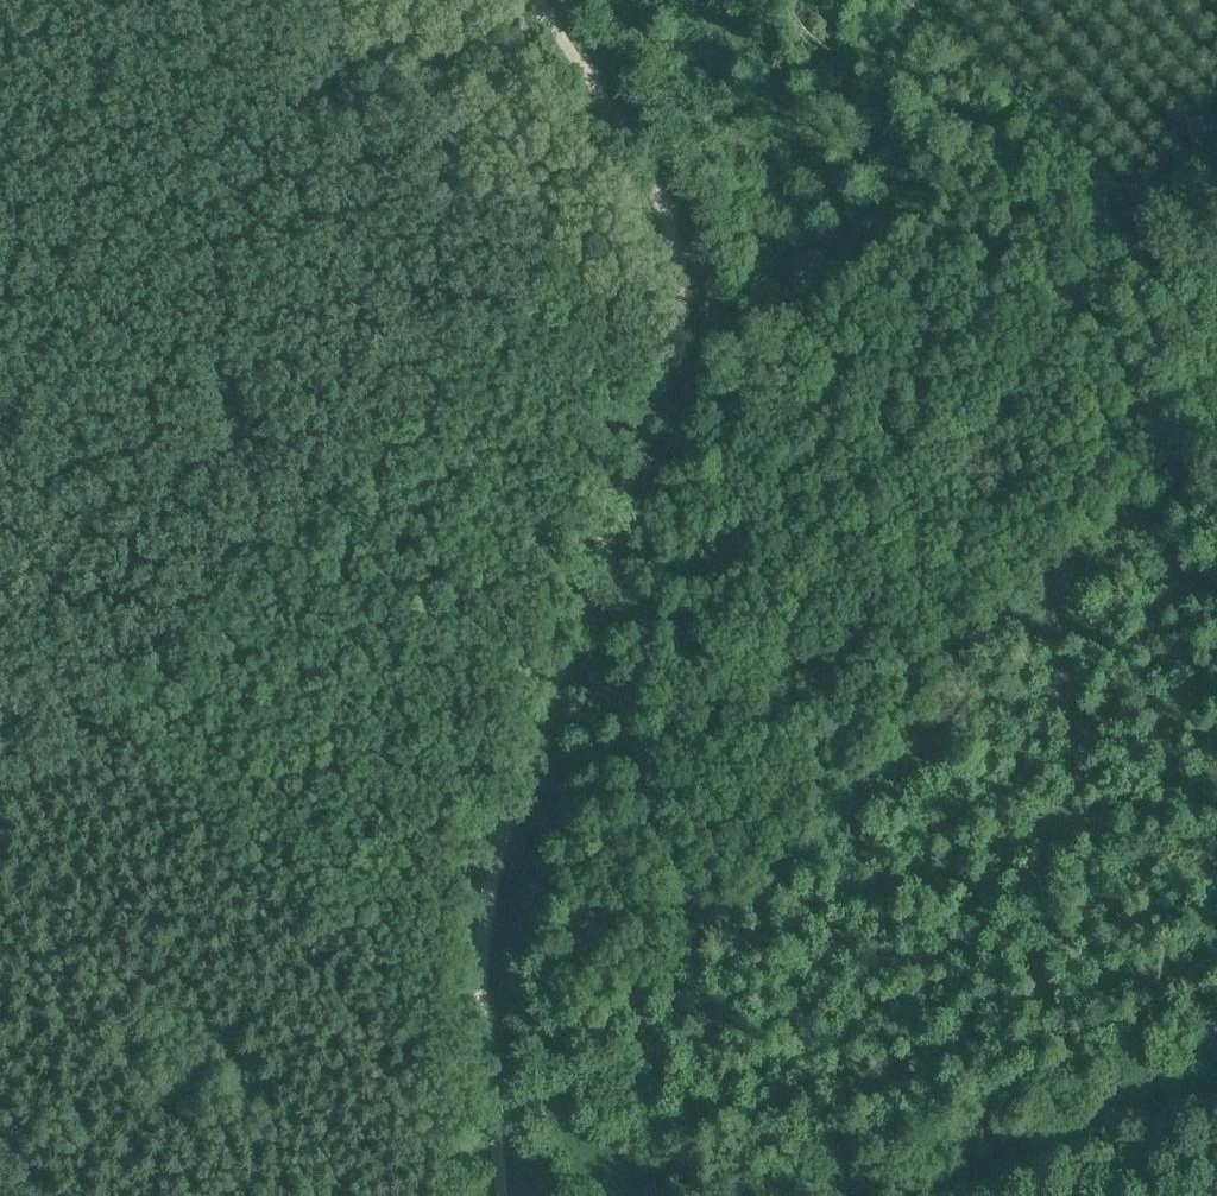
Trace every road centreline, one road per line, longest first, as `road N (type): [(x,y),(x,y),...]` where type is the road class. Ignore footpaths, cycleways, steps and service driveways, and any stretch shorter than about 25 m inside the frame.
road 1 (track): [(498,1195),(480,946),(658,382),(673,313),(649,215),(524,0)]

